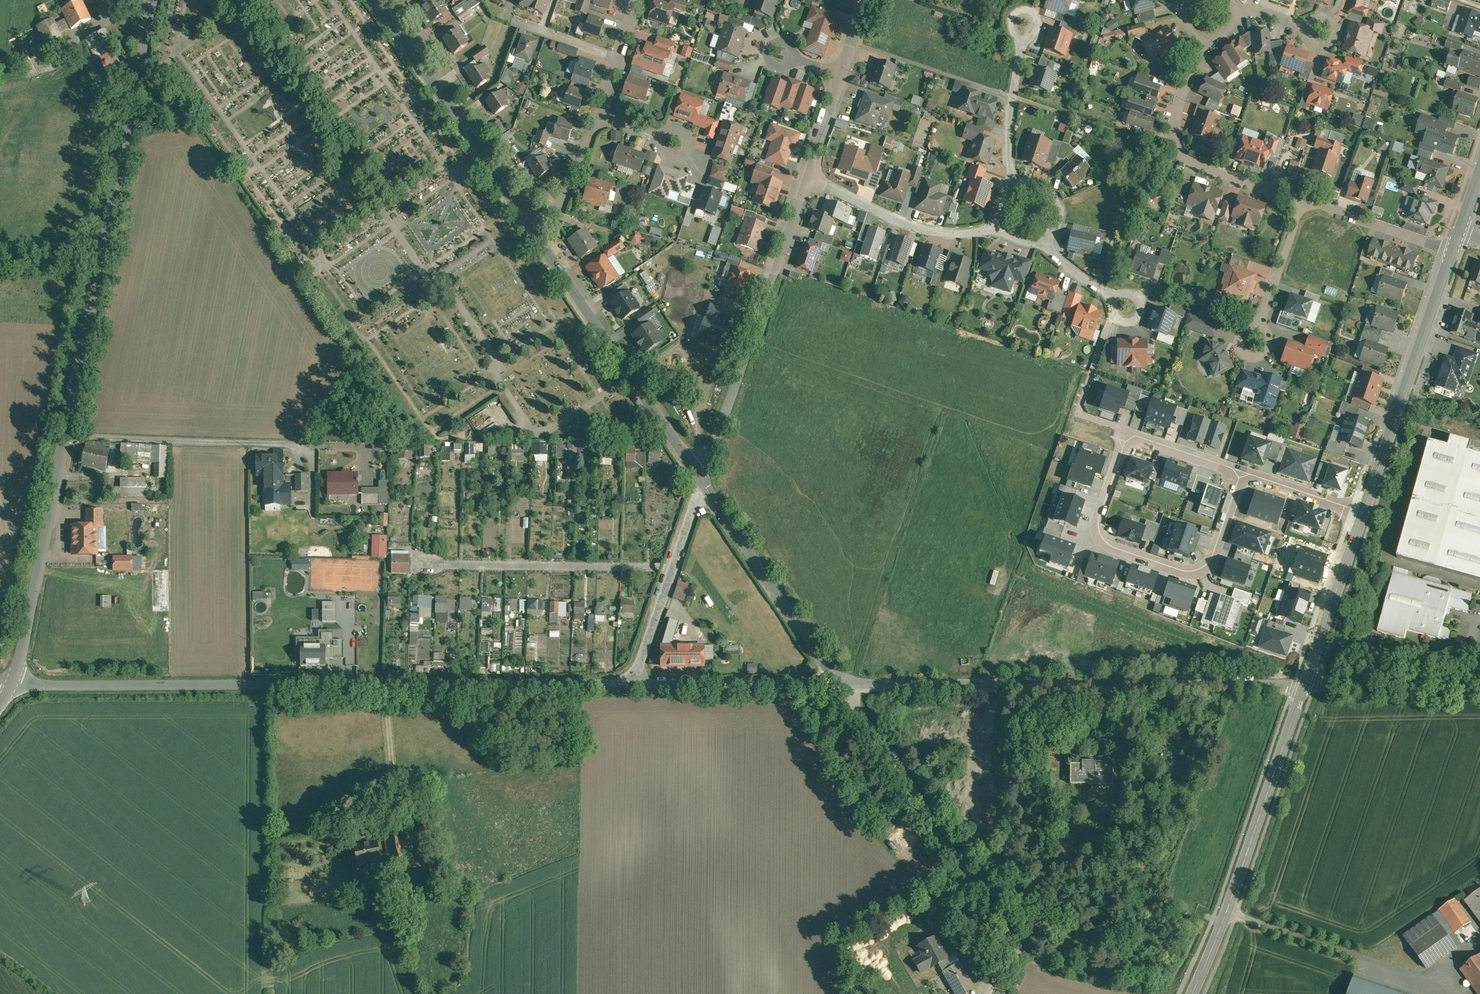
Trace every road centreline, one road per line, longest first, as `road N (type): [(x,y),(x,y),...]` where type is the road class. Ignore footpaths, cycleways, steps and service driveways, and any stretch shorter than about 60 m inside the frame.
road 1 (unclassified): [(16,686),(153,0)]
road 2 (unclassified): [(16,686),(638,683)]
road 3 (unclassified): [(839,684),(1304,685)]
road 4 (tertiary): [(1304,685),(1193,993)]
road 5 (residential): [(1125,434),(1096,519),(1099,538),(1181,573),(1210,566),(1243,474)]
road 6 (residential): [(704,481),(807,179)]
road 7 (residential): [(530,226),(704,481)]
road 8 (unclassified): [(839,684),(1007,933)]
road 9 (tertiary): [(1452,251),(1362,515)]
road 10 (residential): [(379,0),(530,226)]
road 11 (residential): [(1301,199),(1193,165),(1179,152),(1176,115),(1201,43)]
road 12 (unclassified): [(704,481),(839,684)]
road 13 (residential): [(638,683),(704,481)]
road 14 (unclassified): [(638,683),(839,684)]
road 15 (residential): [(807,179),(915,227),(996,226)]
road 16 (tertiary): [(1362,515),(1304,685)]
road 17 (unclassified): [(1479,688),(1304,685)]
road 18 (residential): [(1452,251),(1301,199)]
road 19 (residential): [(1013,181),(1009,138),(1021,41)]
road 20 (residential): [(597,116),(557,211),(530,226)]
road 21 (residential): [(1301,199),(1257,325)]
road 22 (residential): [(1243,474),(1362,515)]
road 23 (residential): [(1125,434),(1243,474)]

